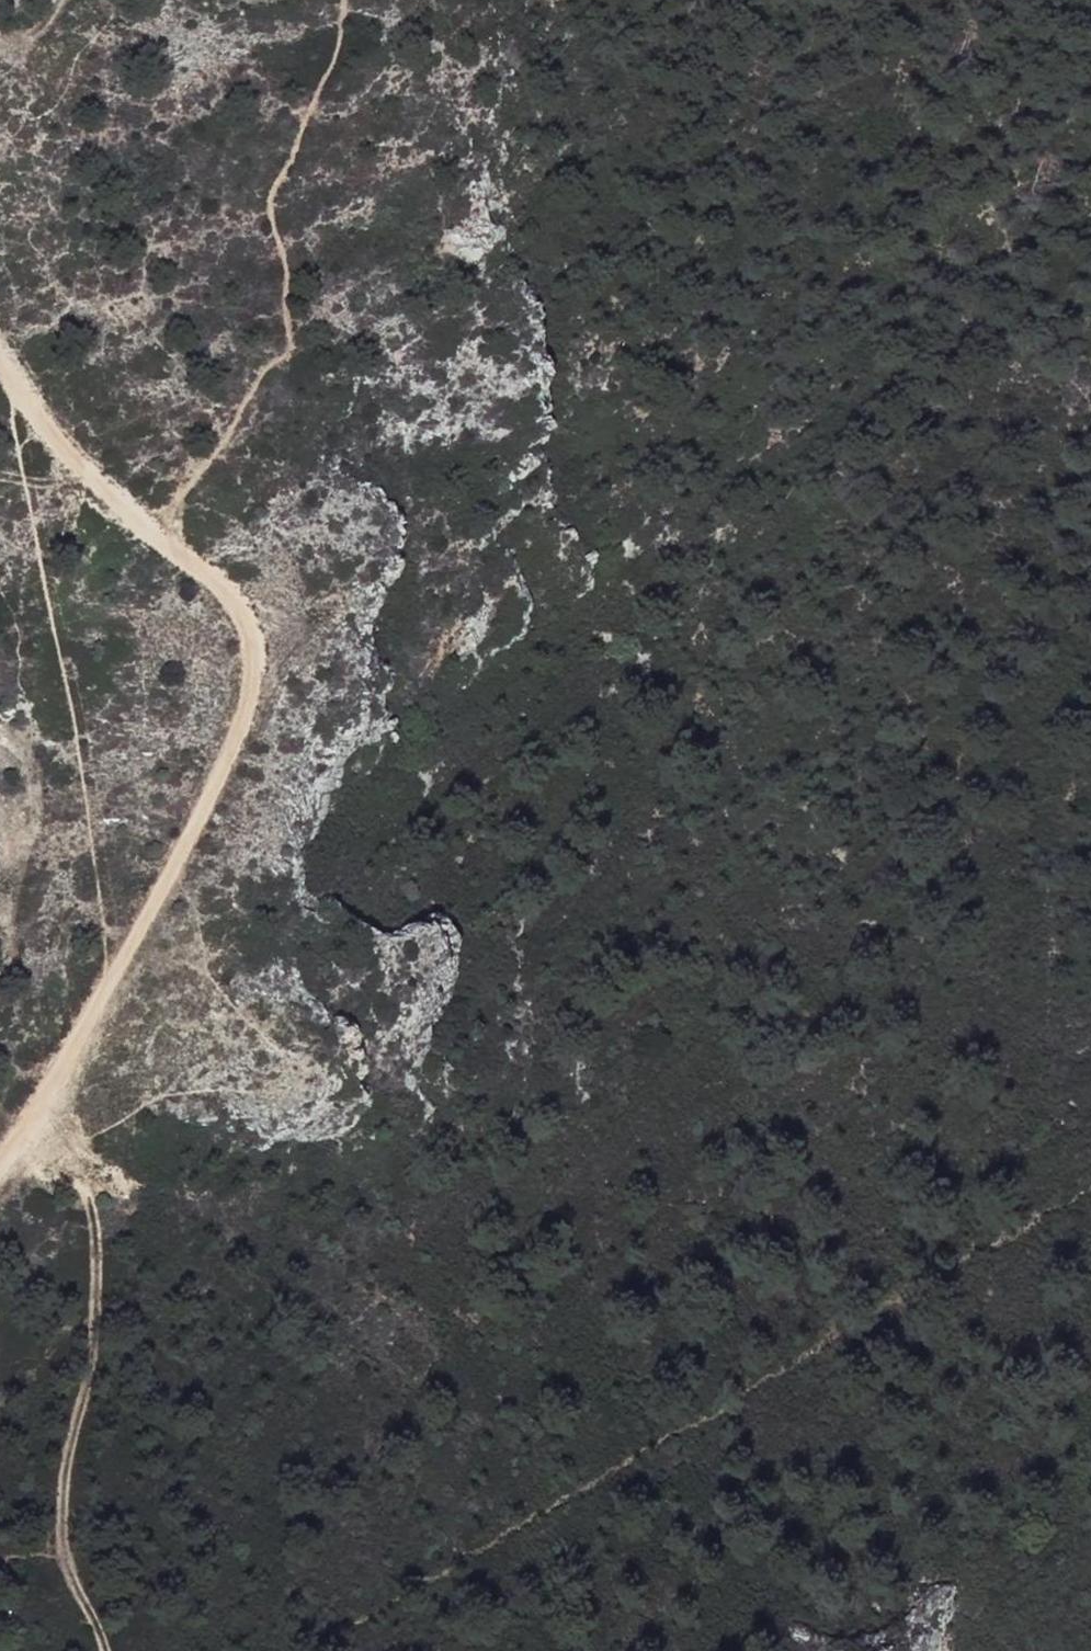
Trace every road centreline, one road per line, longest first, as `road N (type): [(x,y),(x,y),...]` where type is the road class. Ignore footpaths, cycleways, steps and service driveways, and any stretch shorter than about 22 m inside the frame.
road 1 (track): [(0,1168),(32,1132),(188,861),(265,692),(274,651),(266,614),(93,488),(0,351)]
road 2 (track): [(32,1132),(97,1168),(102,1293),(60,1497),(75,1558),(113,1650)]

